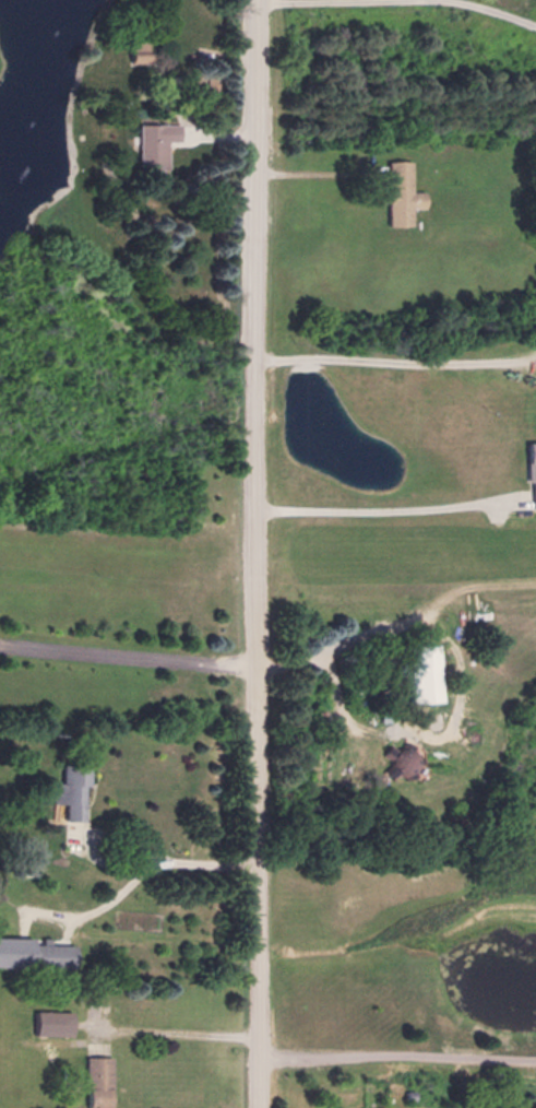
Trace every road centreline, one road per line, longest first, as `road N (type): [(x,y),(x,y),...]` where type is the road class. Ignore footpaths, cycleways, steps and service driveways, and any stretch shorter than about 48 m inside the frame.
road 1 (residential): [(243,0),(263,1107)]

